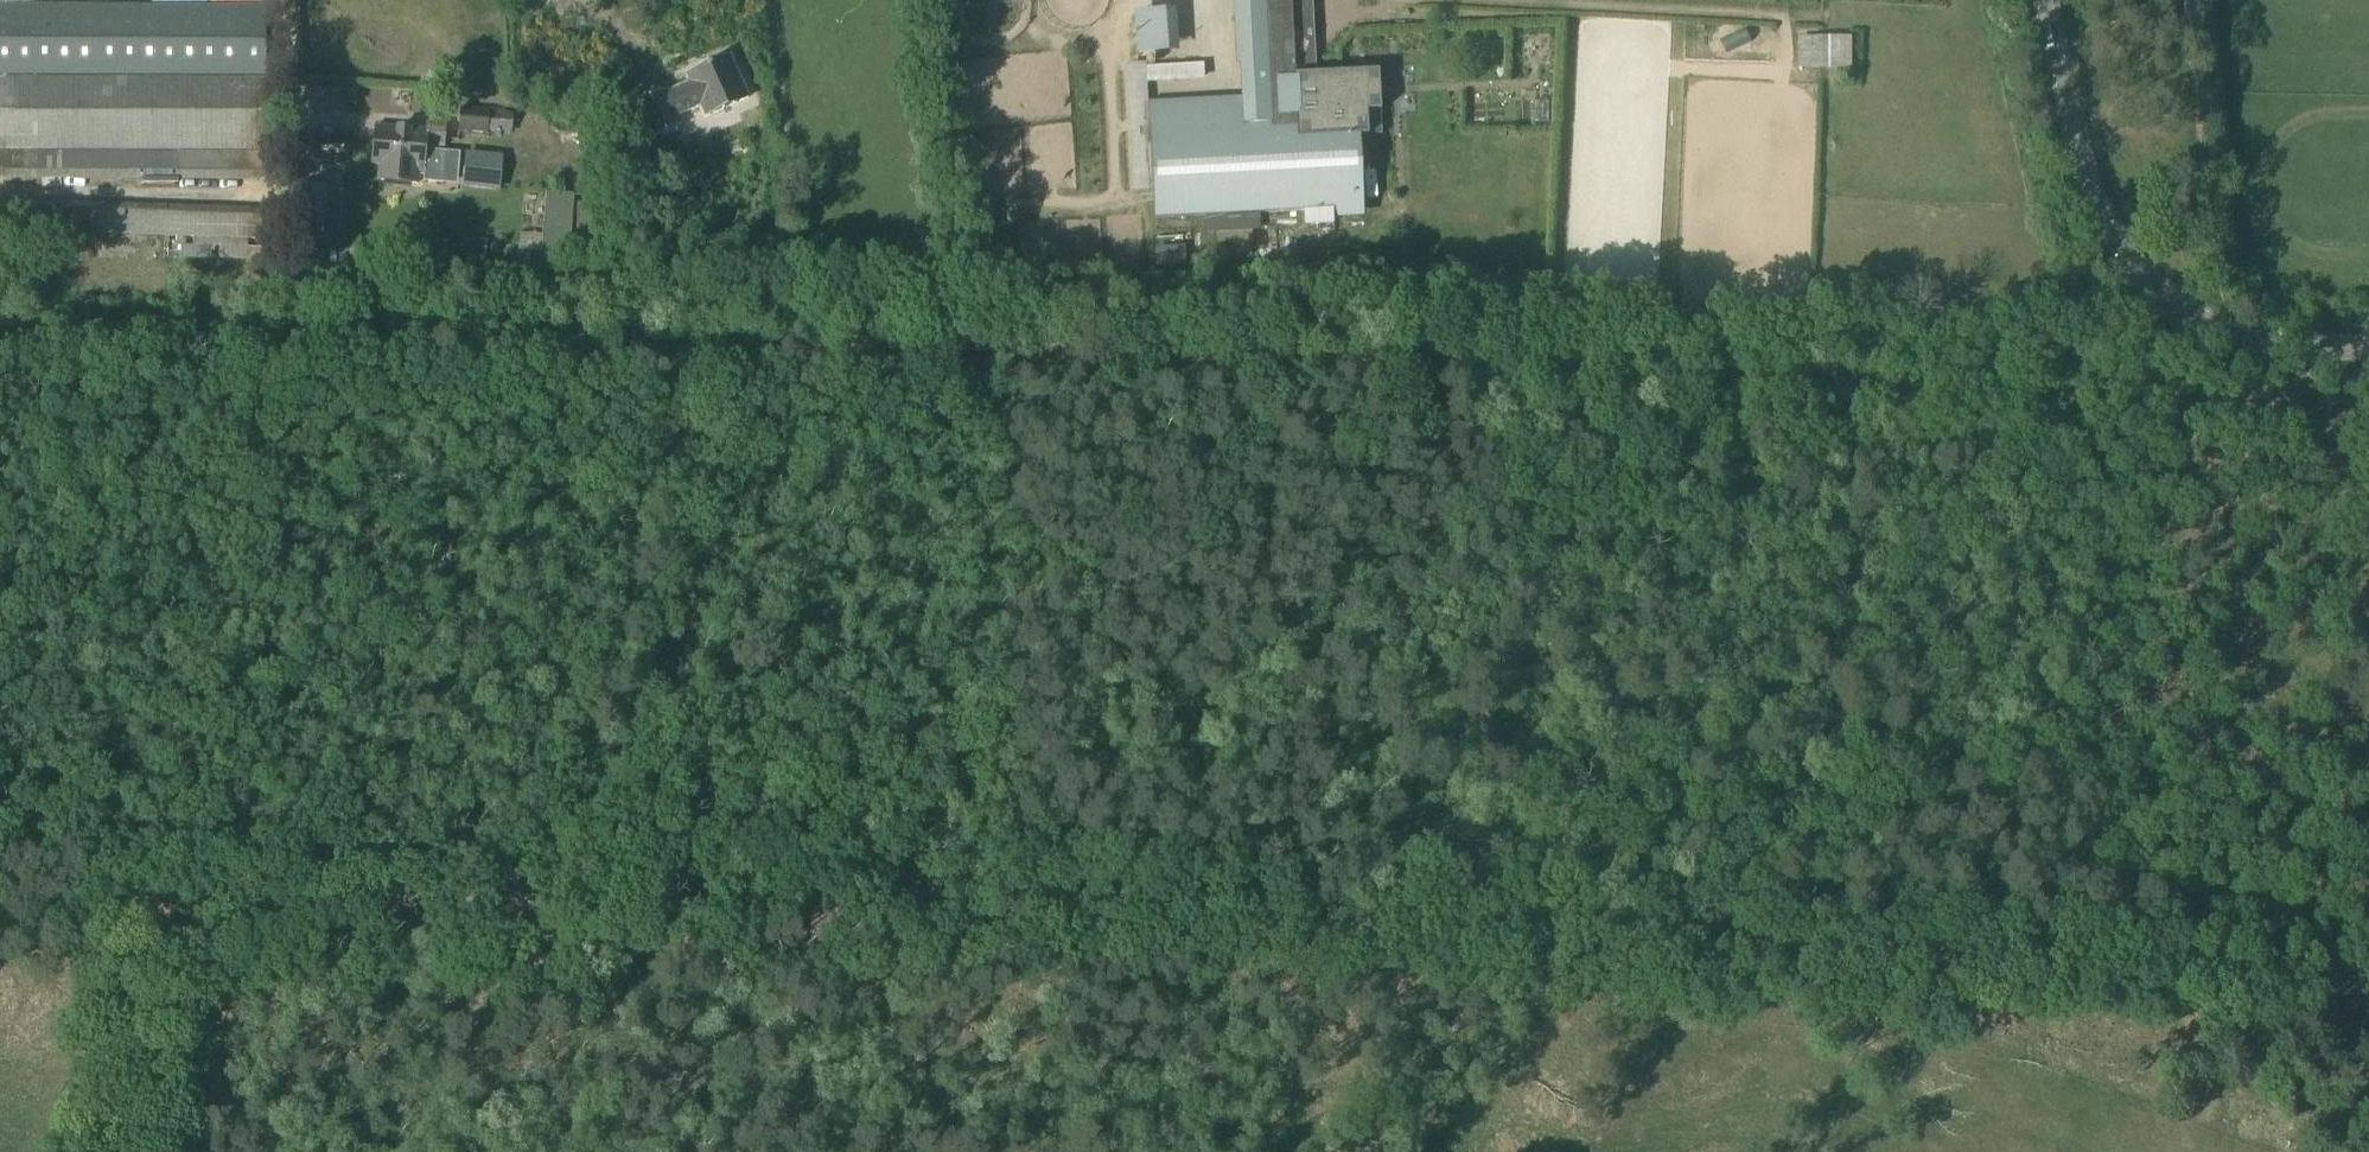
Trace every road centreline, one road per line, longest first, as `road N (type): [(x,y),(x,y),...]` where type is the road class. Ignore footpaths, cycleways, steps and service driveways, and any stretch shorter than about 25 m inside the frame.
road 1 (track): [(0,817),(2368,988)]
road 2 (tertiary): [(2368,345),(2298,343),(2218,327),(2130,266),(2087,180),(2046,0)]
road 3 (track): [(1608,931),(1510,1151)]

